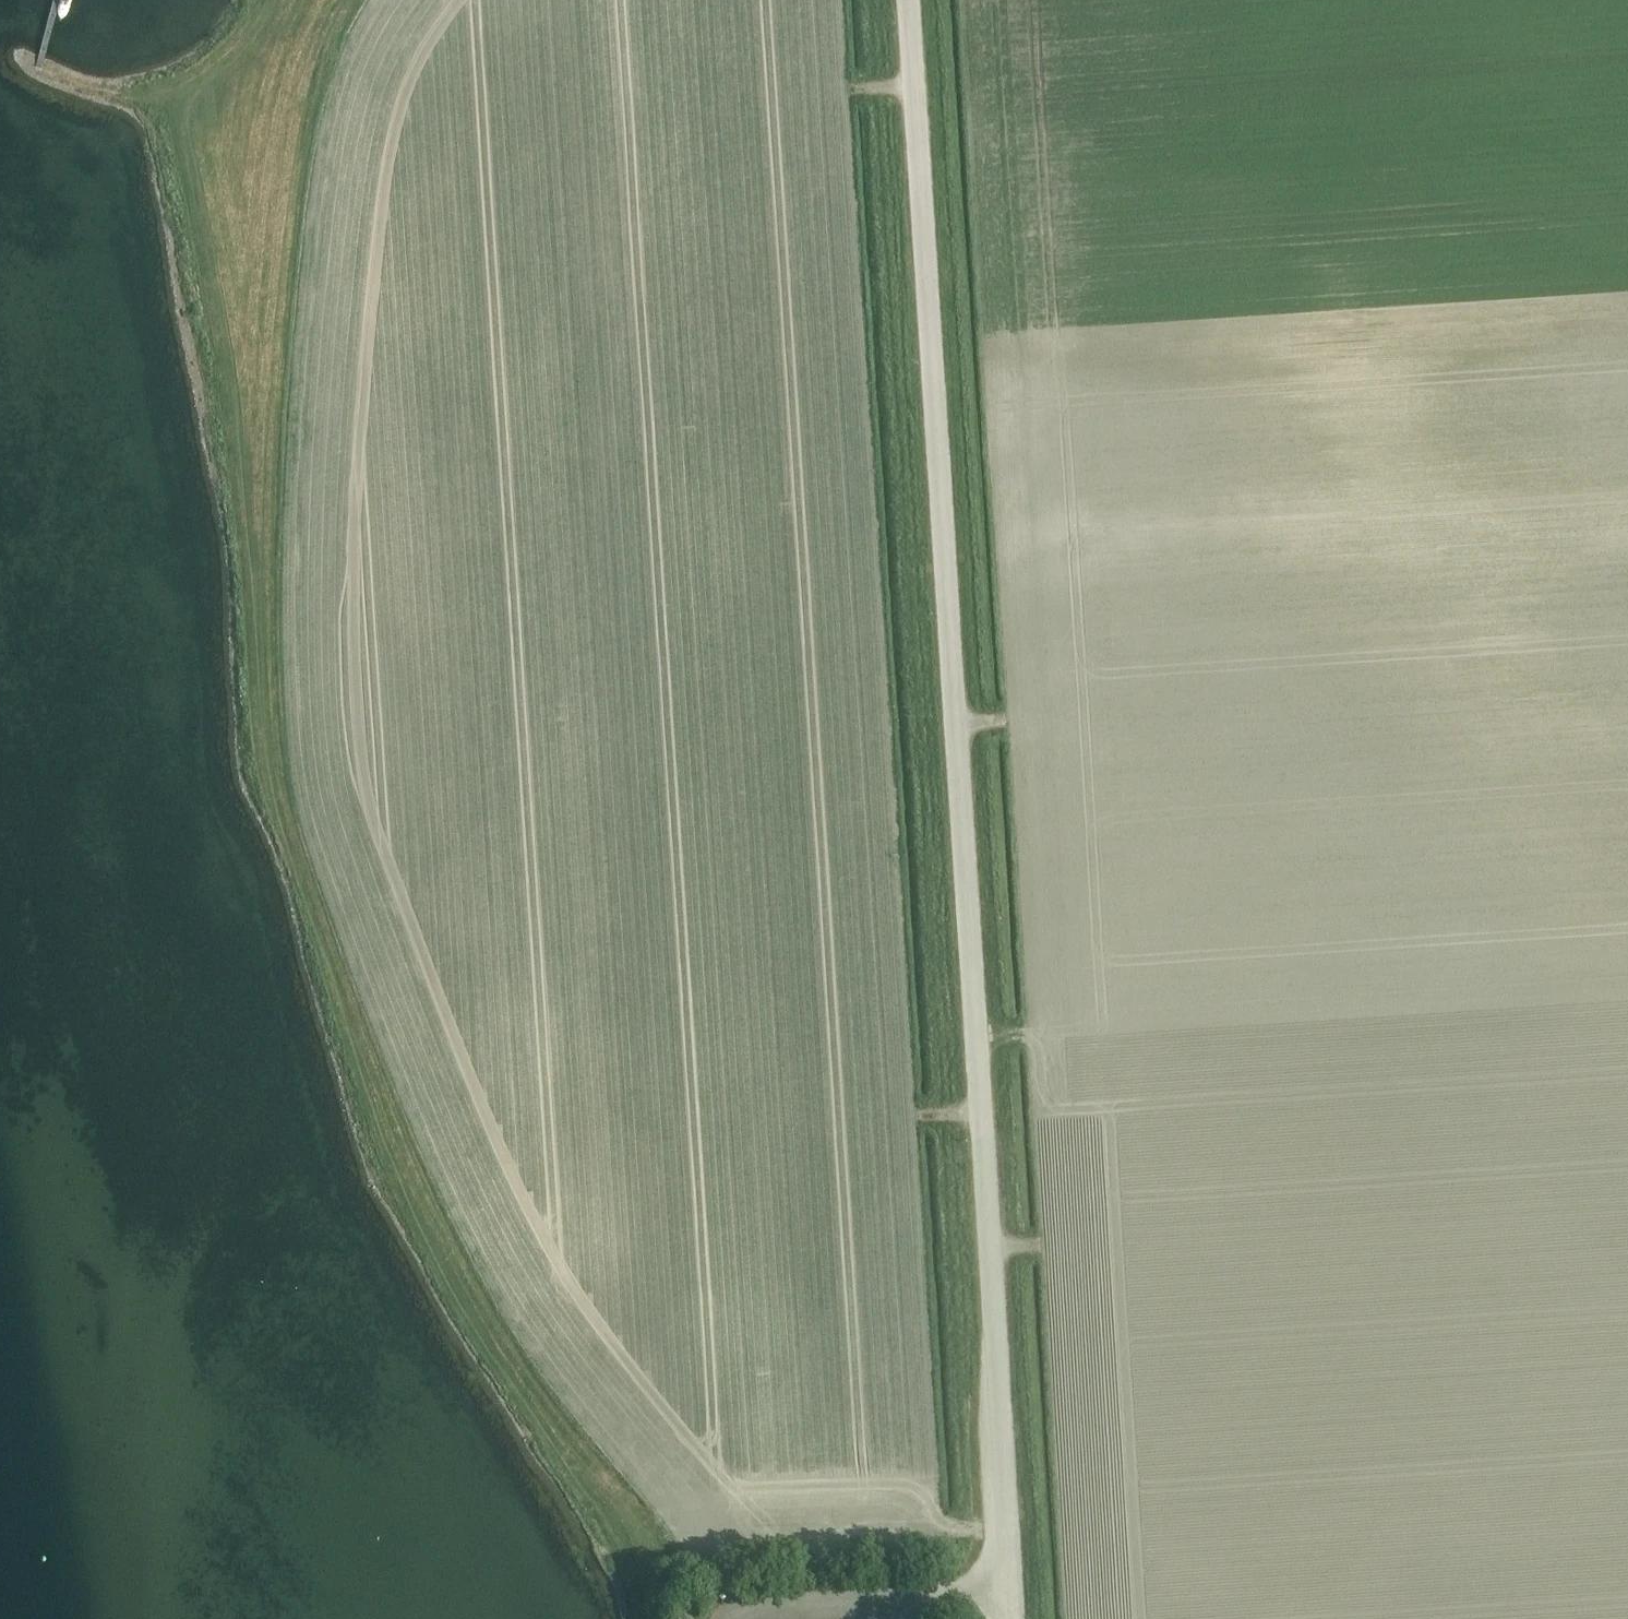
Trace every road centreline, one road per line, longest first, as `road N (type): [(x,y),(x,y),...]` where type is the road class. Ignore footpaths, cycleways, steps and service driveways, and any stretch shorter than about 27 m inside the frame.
road 1 (unclassified): [(1005,1618),(923,411),(904,0)]

